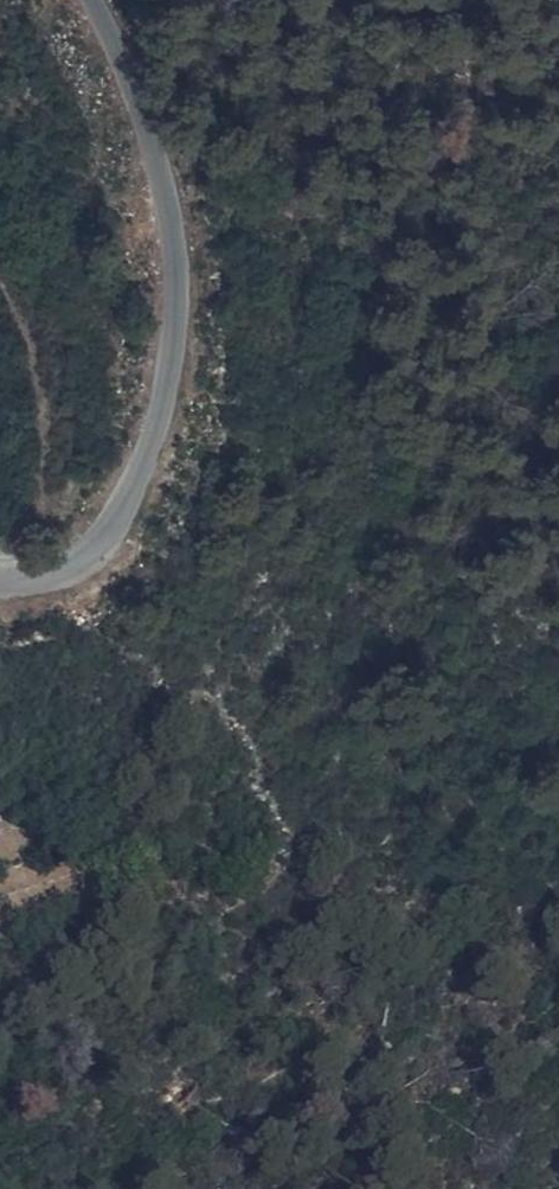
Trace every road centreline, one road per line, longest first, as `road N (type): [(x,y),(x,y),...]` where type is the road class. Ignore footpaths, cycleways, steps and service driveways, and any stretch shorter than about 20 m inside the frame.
road 1 (residential): [(0,588),(80,571),(107,540),(137,484),(170,381),(179,269),(173,219),(138,98),(91,0)]

